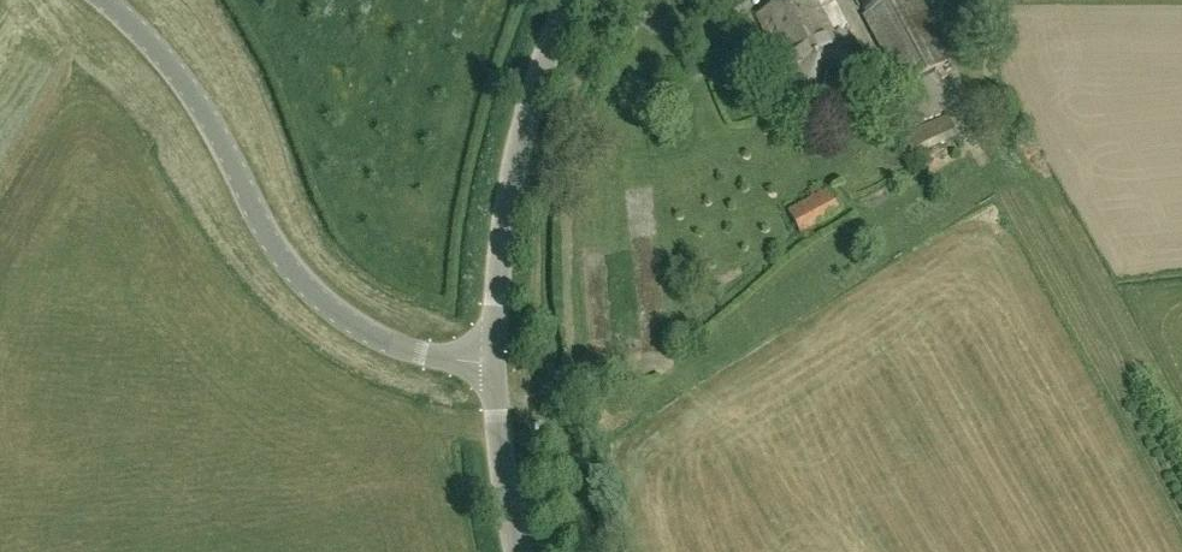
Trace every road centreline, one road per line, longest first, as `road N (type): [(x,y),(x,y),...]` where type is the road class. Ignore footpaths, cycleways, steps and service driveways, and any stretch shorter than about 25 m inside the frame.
road 1 (unclassified): [(496,358),(416,353),(355,325),(314,293),(279,253),(180,78),(104,0)]
road 2 (tertiary): [(496,358),(500,252),(519,149),(570,0)]
road 3 (tertiary): [(518,551),(496,358)]

